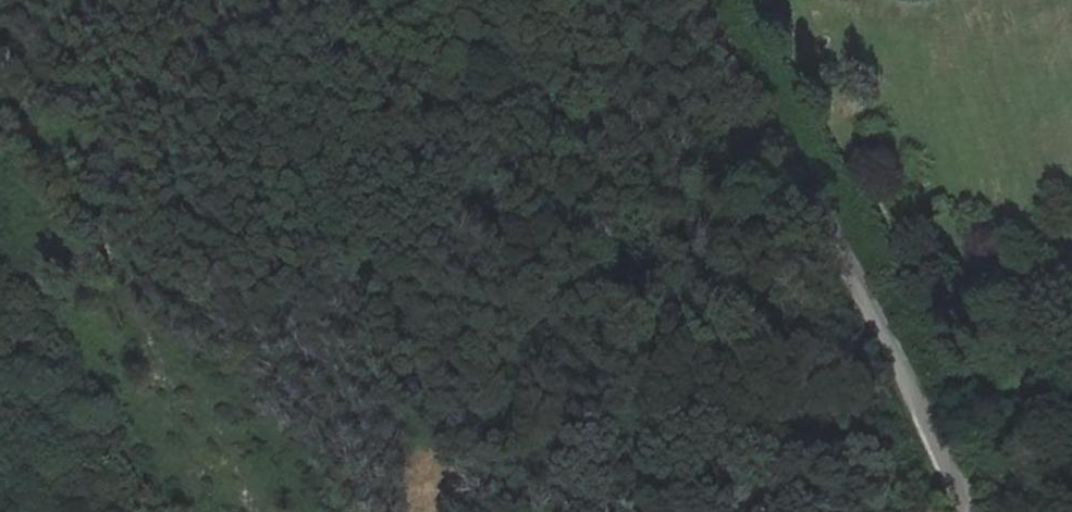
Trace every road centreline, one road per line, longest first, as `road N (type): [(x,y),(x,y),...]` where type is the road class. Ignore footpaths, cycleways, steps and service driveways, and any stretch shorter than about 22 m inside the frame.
road 1 (unclassified): [(972,511),(868,296),(698,0)]

